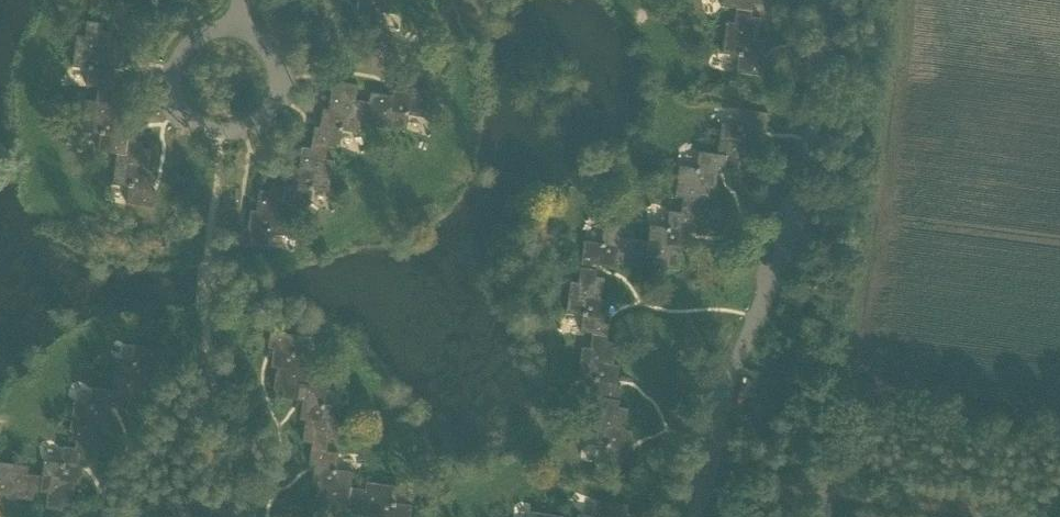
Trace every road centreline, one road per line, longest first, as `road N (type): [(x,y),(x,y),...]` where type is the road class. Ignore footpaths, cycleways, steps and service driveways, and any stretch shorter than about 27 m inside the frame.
road 1 (track): [(826,499),(926,503),(978,516)]

